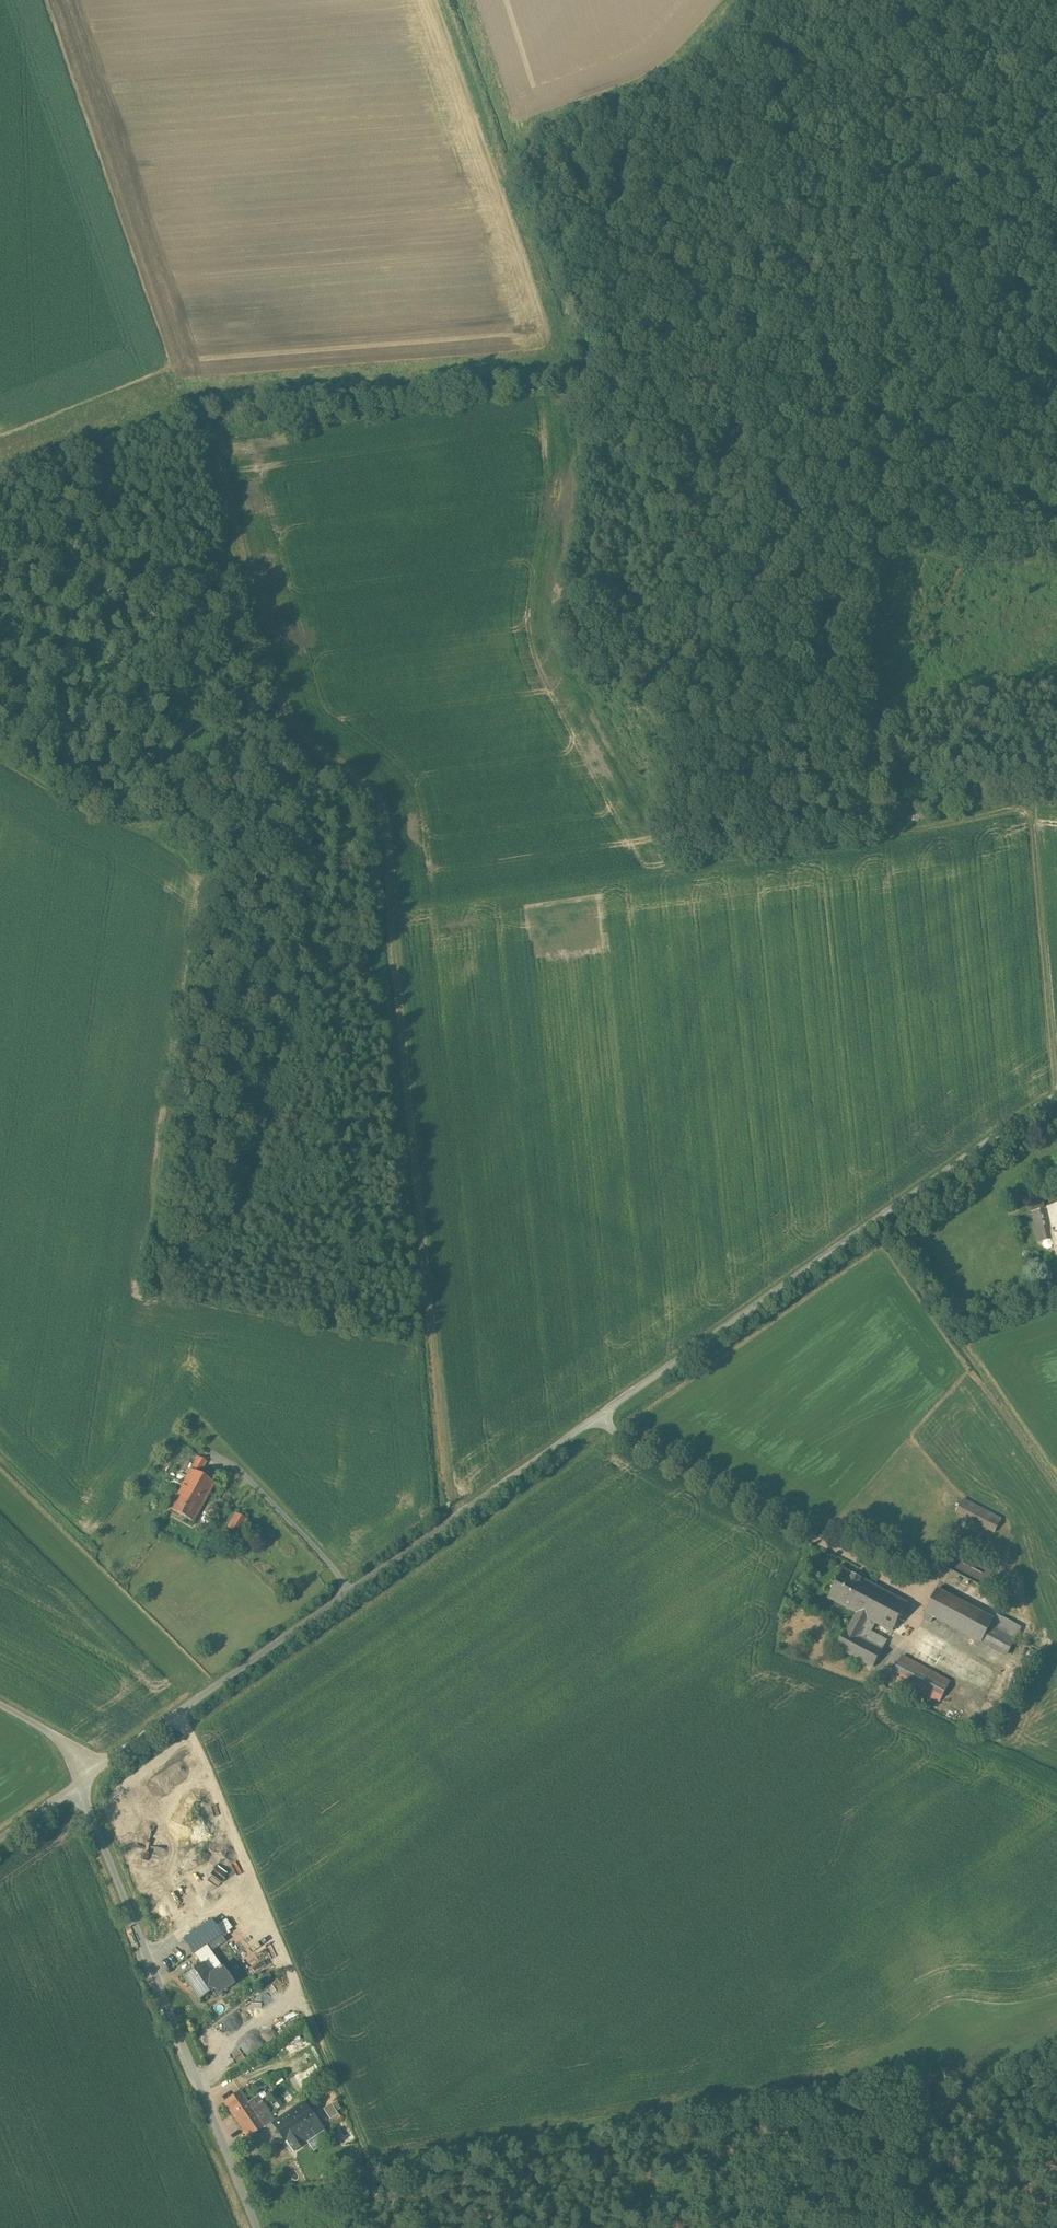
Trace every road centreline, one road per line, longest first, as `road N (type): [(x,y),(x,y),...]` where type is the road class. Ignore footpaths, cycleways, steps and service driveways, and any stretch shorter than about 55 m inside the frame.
road 1 (unclassified): [(80,1783),(1056,1097)]
road 2 (unclassified): [(80,1783),(253,2227)]
road 3 (track): [(1056,1087),(1028,811),(922,828),(879,812)]

